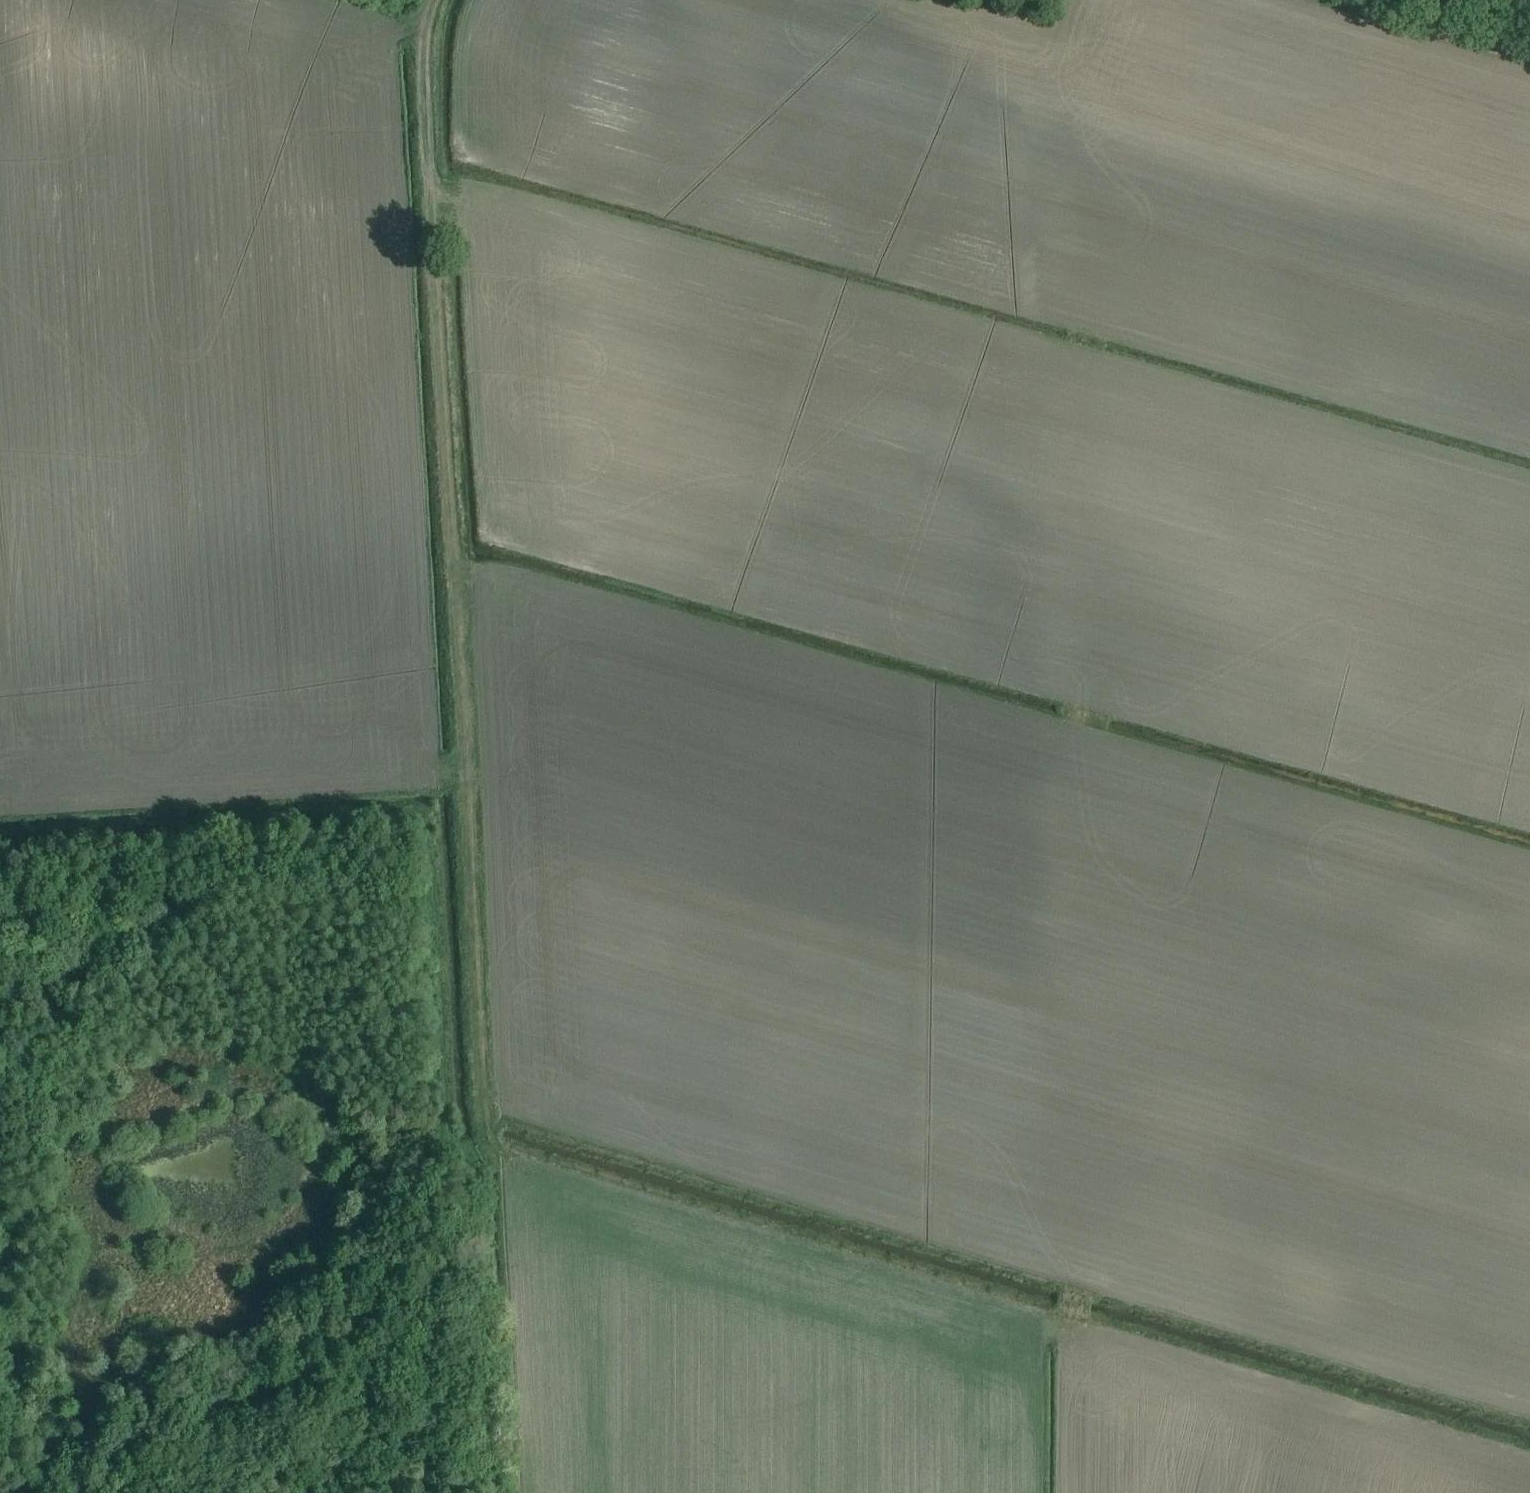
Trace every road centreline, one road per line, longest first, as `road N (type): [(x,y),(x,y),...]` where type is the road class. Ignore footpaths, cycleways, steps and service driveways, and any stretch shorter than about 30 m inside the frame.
road 1 (unclassified): [(1529,49),(1367,0)]

